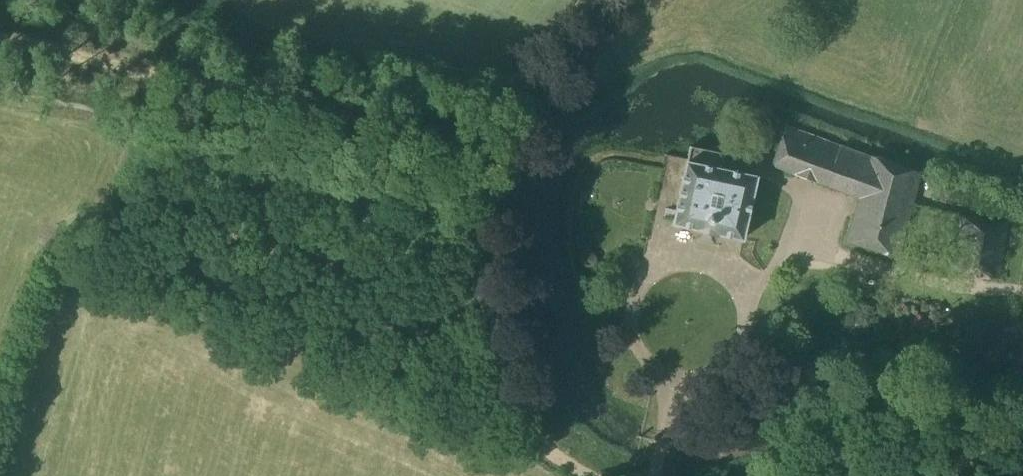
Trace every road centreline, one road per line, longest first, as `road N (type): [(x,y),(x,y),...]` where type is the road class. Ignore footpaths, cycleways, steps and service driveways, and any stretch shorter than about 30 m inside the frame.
road 1 (track): [(0,35),(507,149)]
road 2 (track): [(593,475),(548,444),(506,380),(486,226),(507,149)]
road 3 (track): [(507,149),(539,71),(582,0)]

